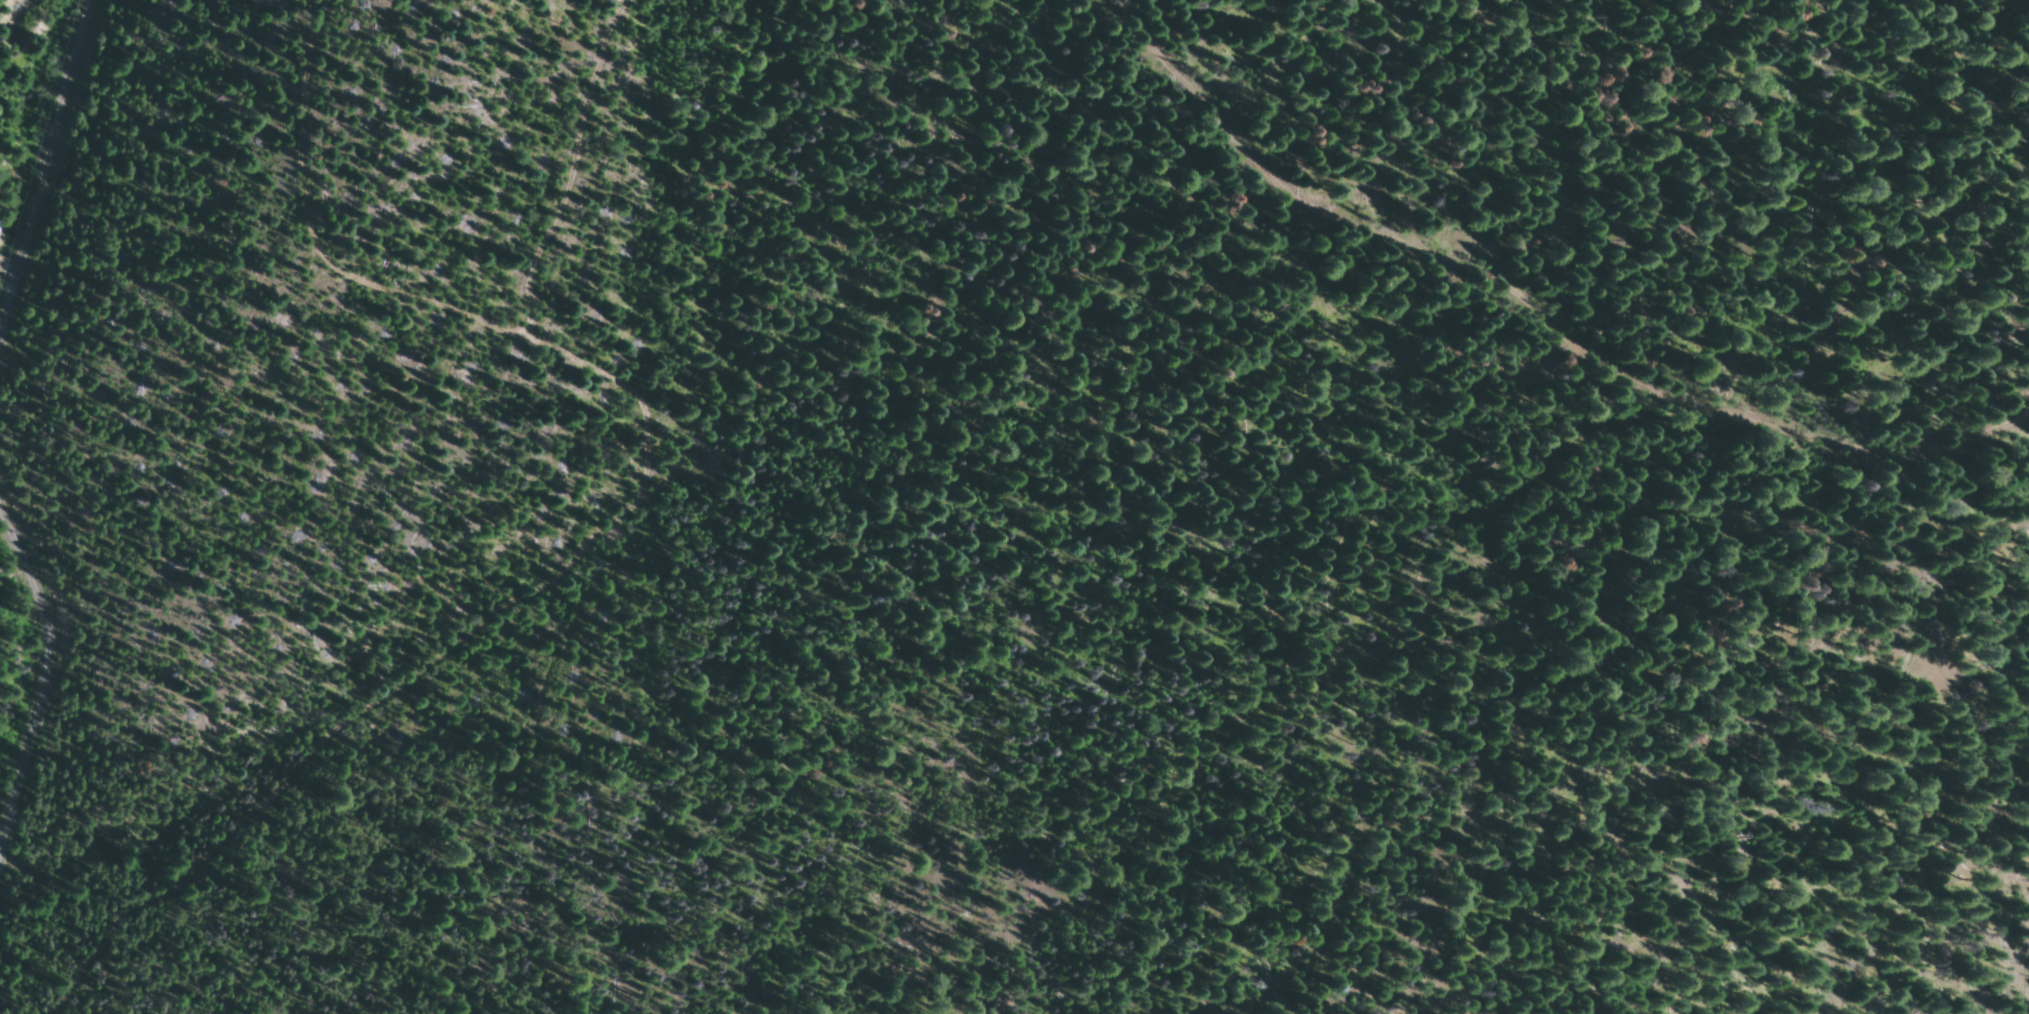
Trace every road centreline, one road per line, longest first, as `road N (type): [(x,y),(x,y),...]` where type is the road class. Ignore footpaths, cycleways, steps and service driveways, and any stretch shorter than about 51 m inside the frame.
road 1 (track): [(1045,0),(1112,95),(1303,251),(1642,424),(1833,478),(2000,466),(2028,449)]
road 2 (track): [(4,1013),(63,867),(33,663),(0,516)]
road 3 (track): [(0,361),(118,0)]

